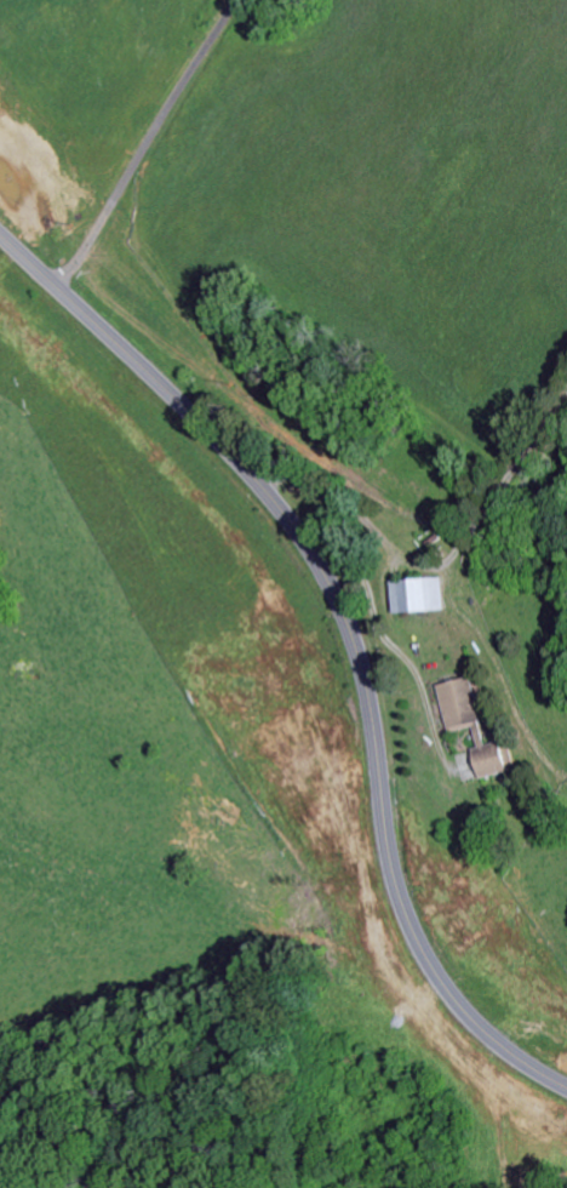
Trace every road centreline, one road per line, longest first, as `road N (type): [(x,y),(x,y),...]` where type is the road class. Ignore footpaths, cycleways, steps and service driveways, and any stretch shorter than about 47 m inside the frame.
road 1 (secondary): [(566,1082),(469,1012),(411,929),(391,875),(359,666),(334,596),(294,533),(239,464),(0,236)]
road 2 (residential): [(57,290),(229,0)]
road 3 (residential): [(526,1058),(443,1132),(446,1161),(477,1187)]

